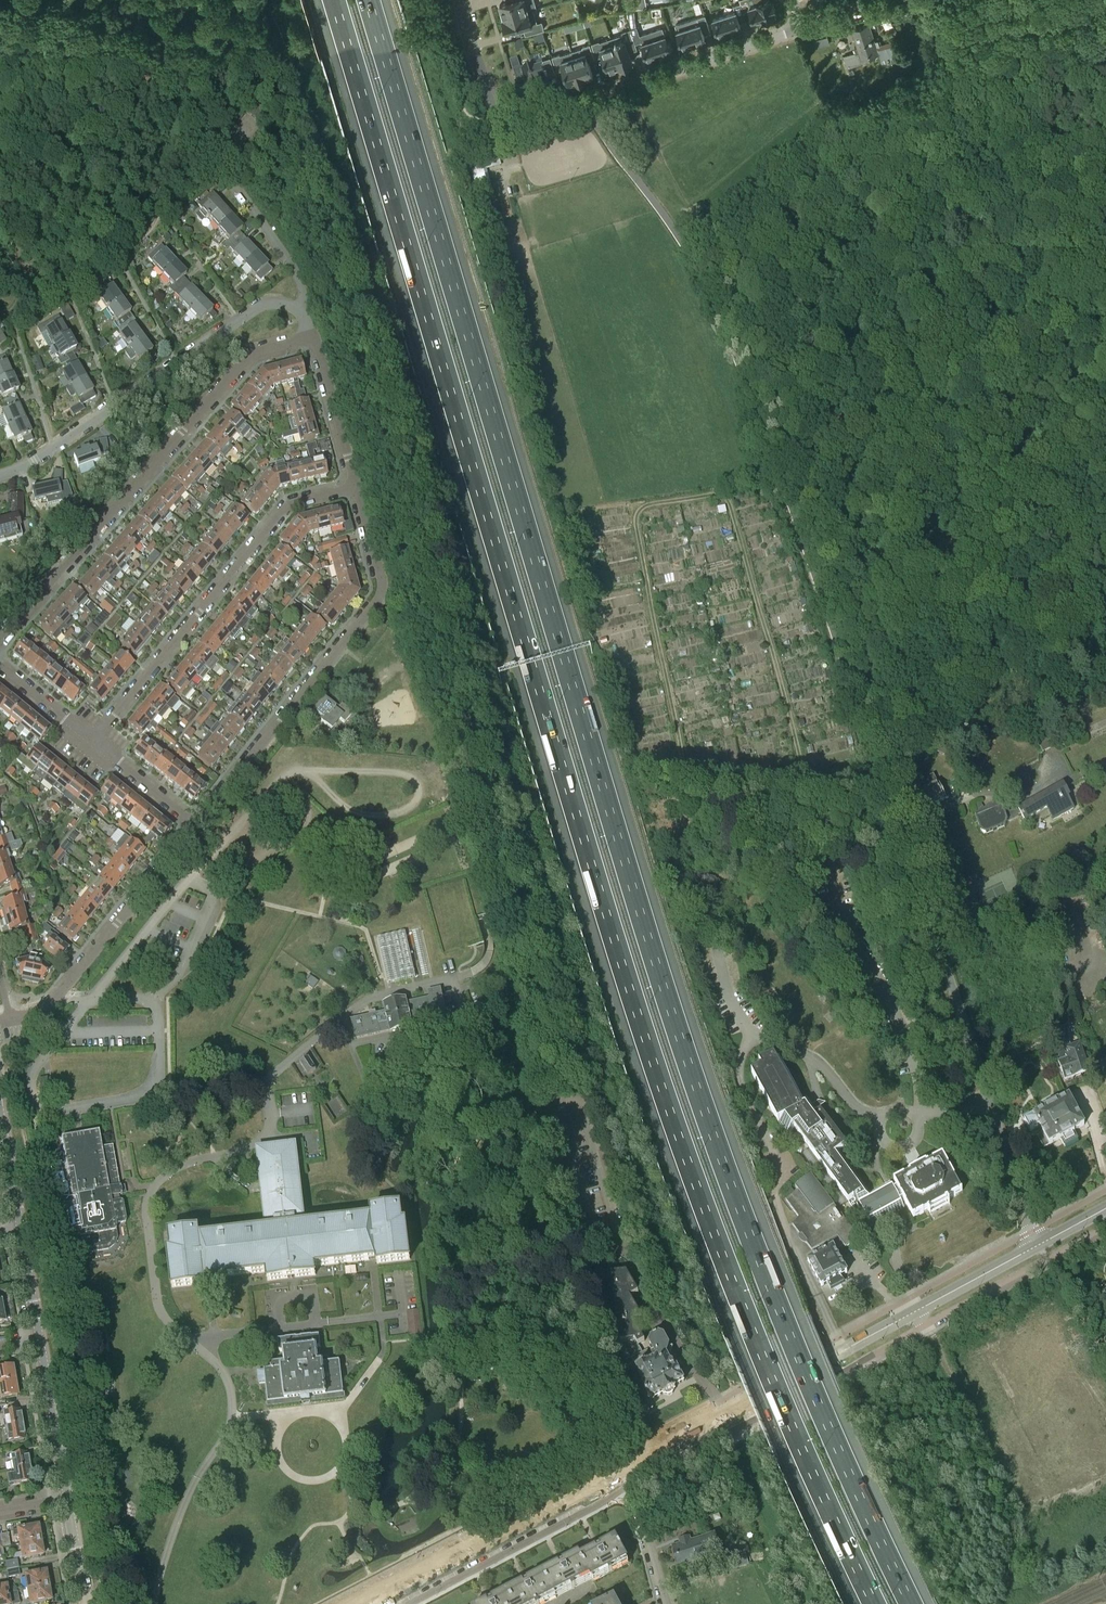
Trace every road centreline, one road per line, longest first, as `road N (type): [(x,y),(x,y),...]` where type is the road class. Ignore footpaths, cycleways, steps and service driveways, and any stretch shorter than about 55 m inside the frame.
road 1 (motorway): [(331,0),(579,835),(692,1185),(873,1603)]
road 2 (motorway): [(914,1603),(823,1406),(677,1018),(372,0)]
road 3 (residential): [(1036,1244),(756,406),(703,277),(602,132),(595,106)]
road 4 (track): [(1105,464),(1037,274),(1013,233),(917,208),(872,217),(819,250),(781,296),(778,341),(887,652)]
road 5 (track): [(994,659),(988,532),(963,436),(978,417),(977,352),(948,278),(898,210)]
road 6 (residential): [(0,640),(249,355),(315,336)]
road 7 (residential): [(196,825),(376,603),(381,582),(356,487)]
road 8 (track): [(1105,359),(972,19),(977,0)]
road 9 (residential): [(356,487),(286,507),(92,741)]
road 10 (residential): [(298,311),(283,303),(256,307),(53,449),(0,475)]
road 11 (residential): [(633,1484),(925,1328)]
road 12 (secondary): [(628,1461),(915,1310)]
road 13 (secondary): [(357,1603),(628,1461)]
road 14 (track): [(964,801),(968,720),(961,689),(974,667),(999,659),(1073,696),(1105,676)]
road 15 (track): [(1069,690),(1068,653),(974,424)]
road 16 (residential): [(13,1019),(38,1014),(56,998),(196,825)]
road 17 (residential): [(408,1603),(633,1484)]
road 18 (track): [(878,214),(937,384),(954,387),(977,412)]
road 19 (residential): [(462,0),(501,125),(595,106)]
road 20 (residential): [(298,311),(297,274),(222,162),(253,121)]
road 21 (residential): [(595,106),(612,93),(802,28)]
road 22 (track): [(849,547),(931,446),(963,436)]
road 23 (tertiary): [(68,1499),(40,1340)]
road 24 (residential): [(356,487),(315,336)]
road 25 (track): [(925,400),(885,377),(844,373),(806,409)]
road 26 (secondary): [(915,1310),(1036,1244)]
road 27 (residential): [(925,1328),(1043,1263)]
road 28 (residential): [(196,825),(92,741)]
road 29 (residential): [(665,1603),(633,1484)]
road 30 (track): [(976,423),(1016,420),(1095,440)]

